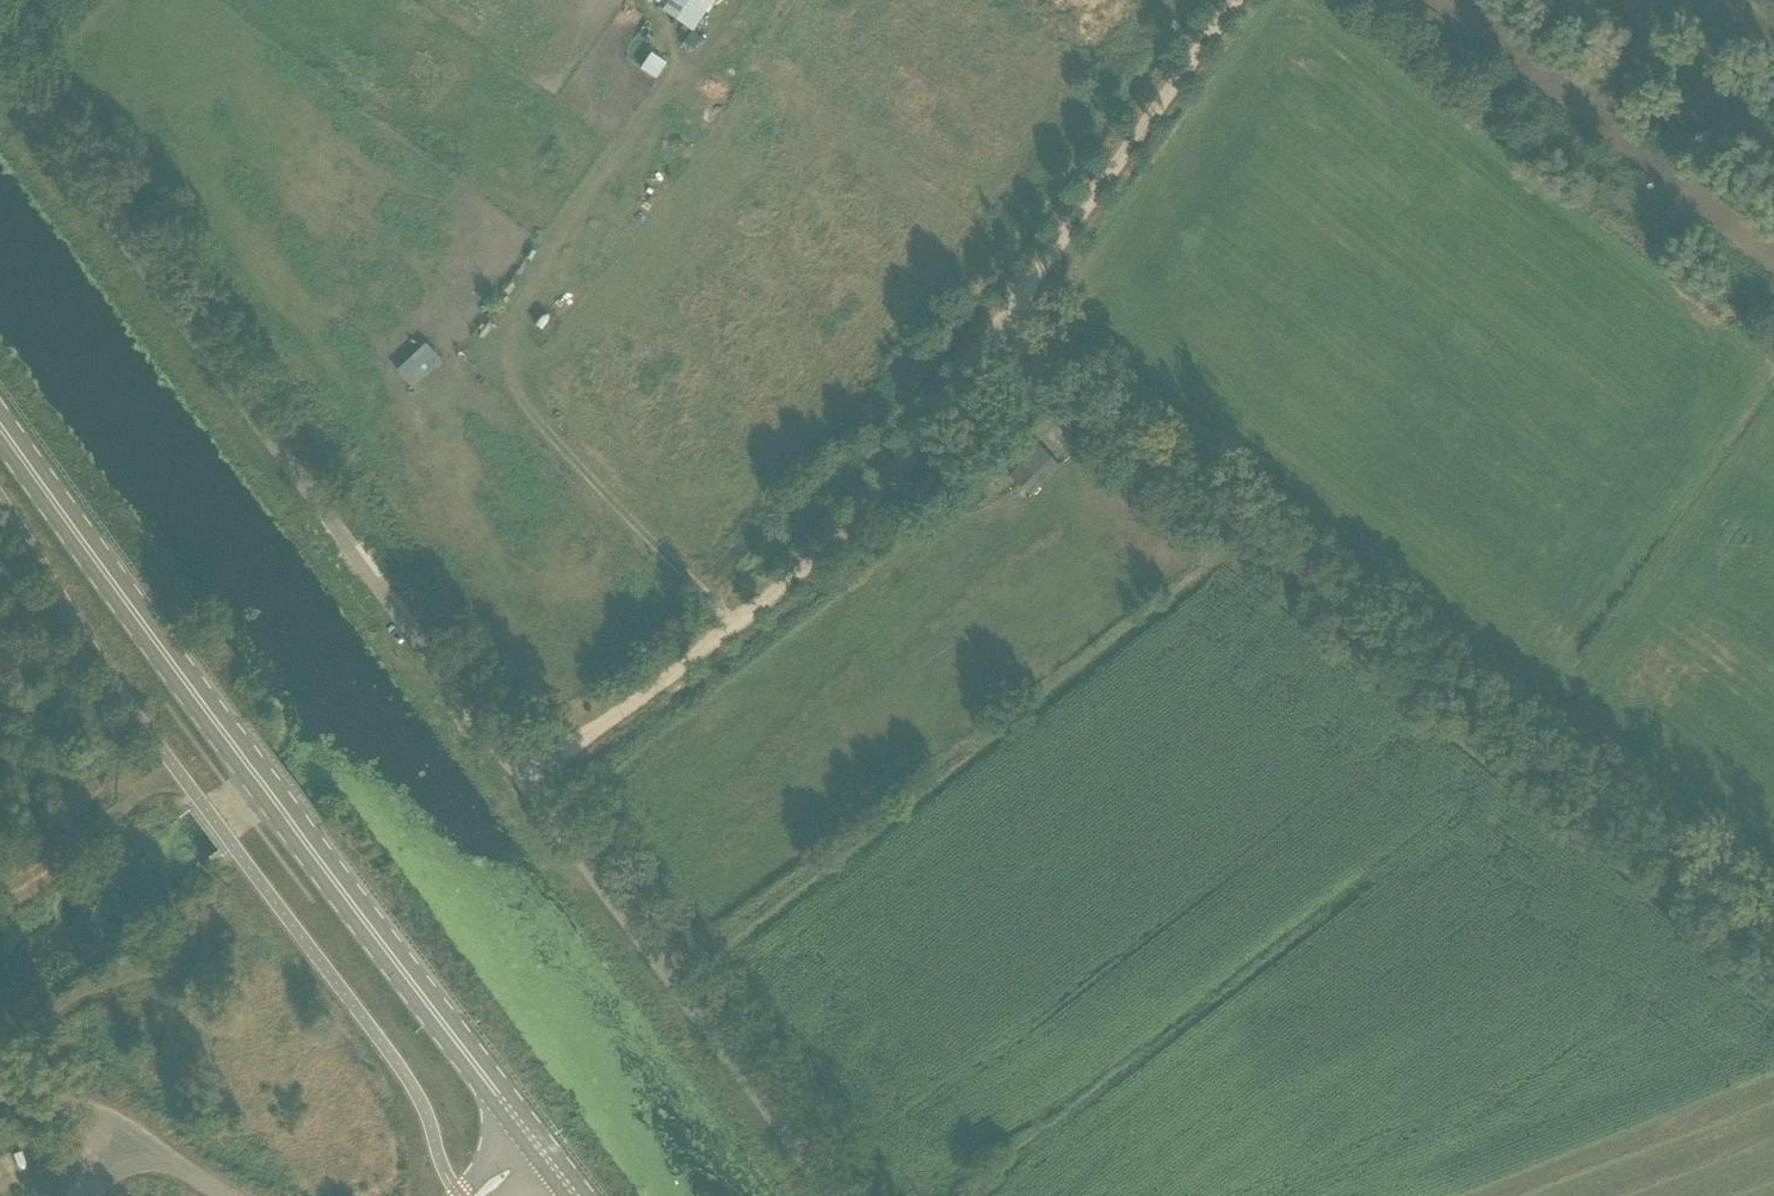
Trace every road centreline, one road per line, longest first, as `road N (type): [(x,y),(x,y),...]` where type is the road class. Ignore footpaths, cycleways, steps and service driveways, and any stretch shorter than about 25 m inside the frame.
road 1 (unclassified): [(831,1195),(0,79)]
road 2 (track): [(528,779),(732,627),(858,517),(998,335),(1228,0)]
road 3 (track): [(998,335),(1302,586),(1773,946)]
road 4 (secondary): [(534,1139),(229,741),(0,420)]
road 5 (track): [(732,627),(541,425),(506,364),(503,331),(542,269)]
road 6 (track): [(0,1051),(65,1006),(221,924)]
road 7 (track): [(0,910),(182,779)]
road 8 (unclassified): [(119,1137),(42,1093),(0,1083)]
road 9 (unclassified): [(226,1195),(119,1137)]

